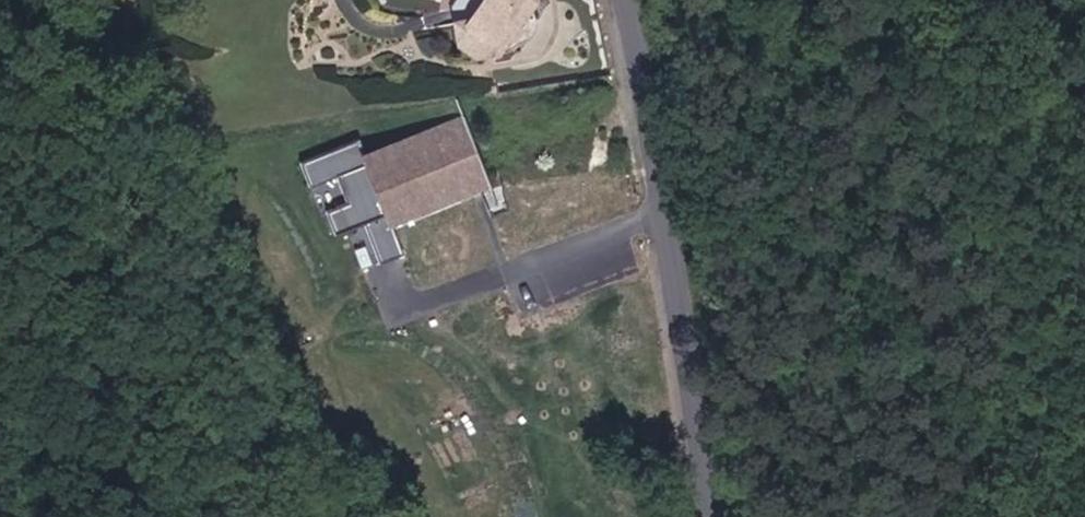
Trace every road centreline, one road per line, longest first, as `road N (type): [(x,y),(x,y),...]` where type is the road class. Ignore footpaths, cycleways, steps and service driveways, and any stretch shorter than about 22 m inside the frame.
road 1 (track): [(308,516),(206,333),(83,73),(0,58)]
road 2 (residential): [(628,0),(718,516)]

